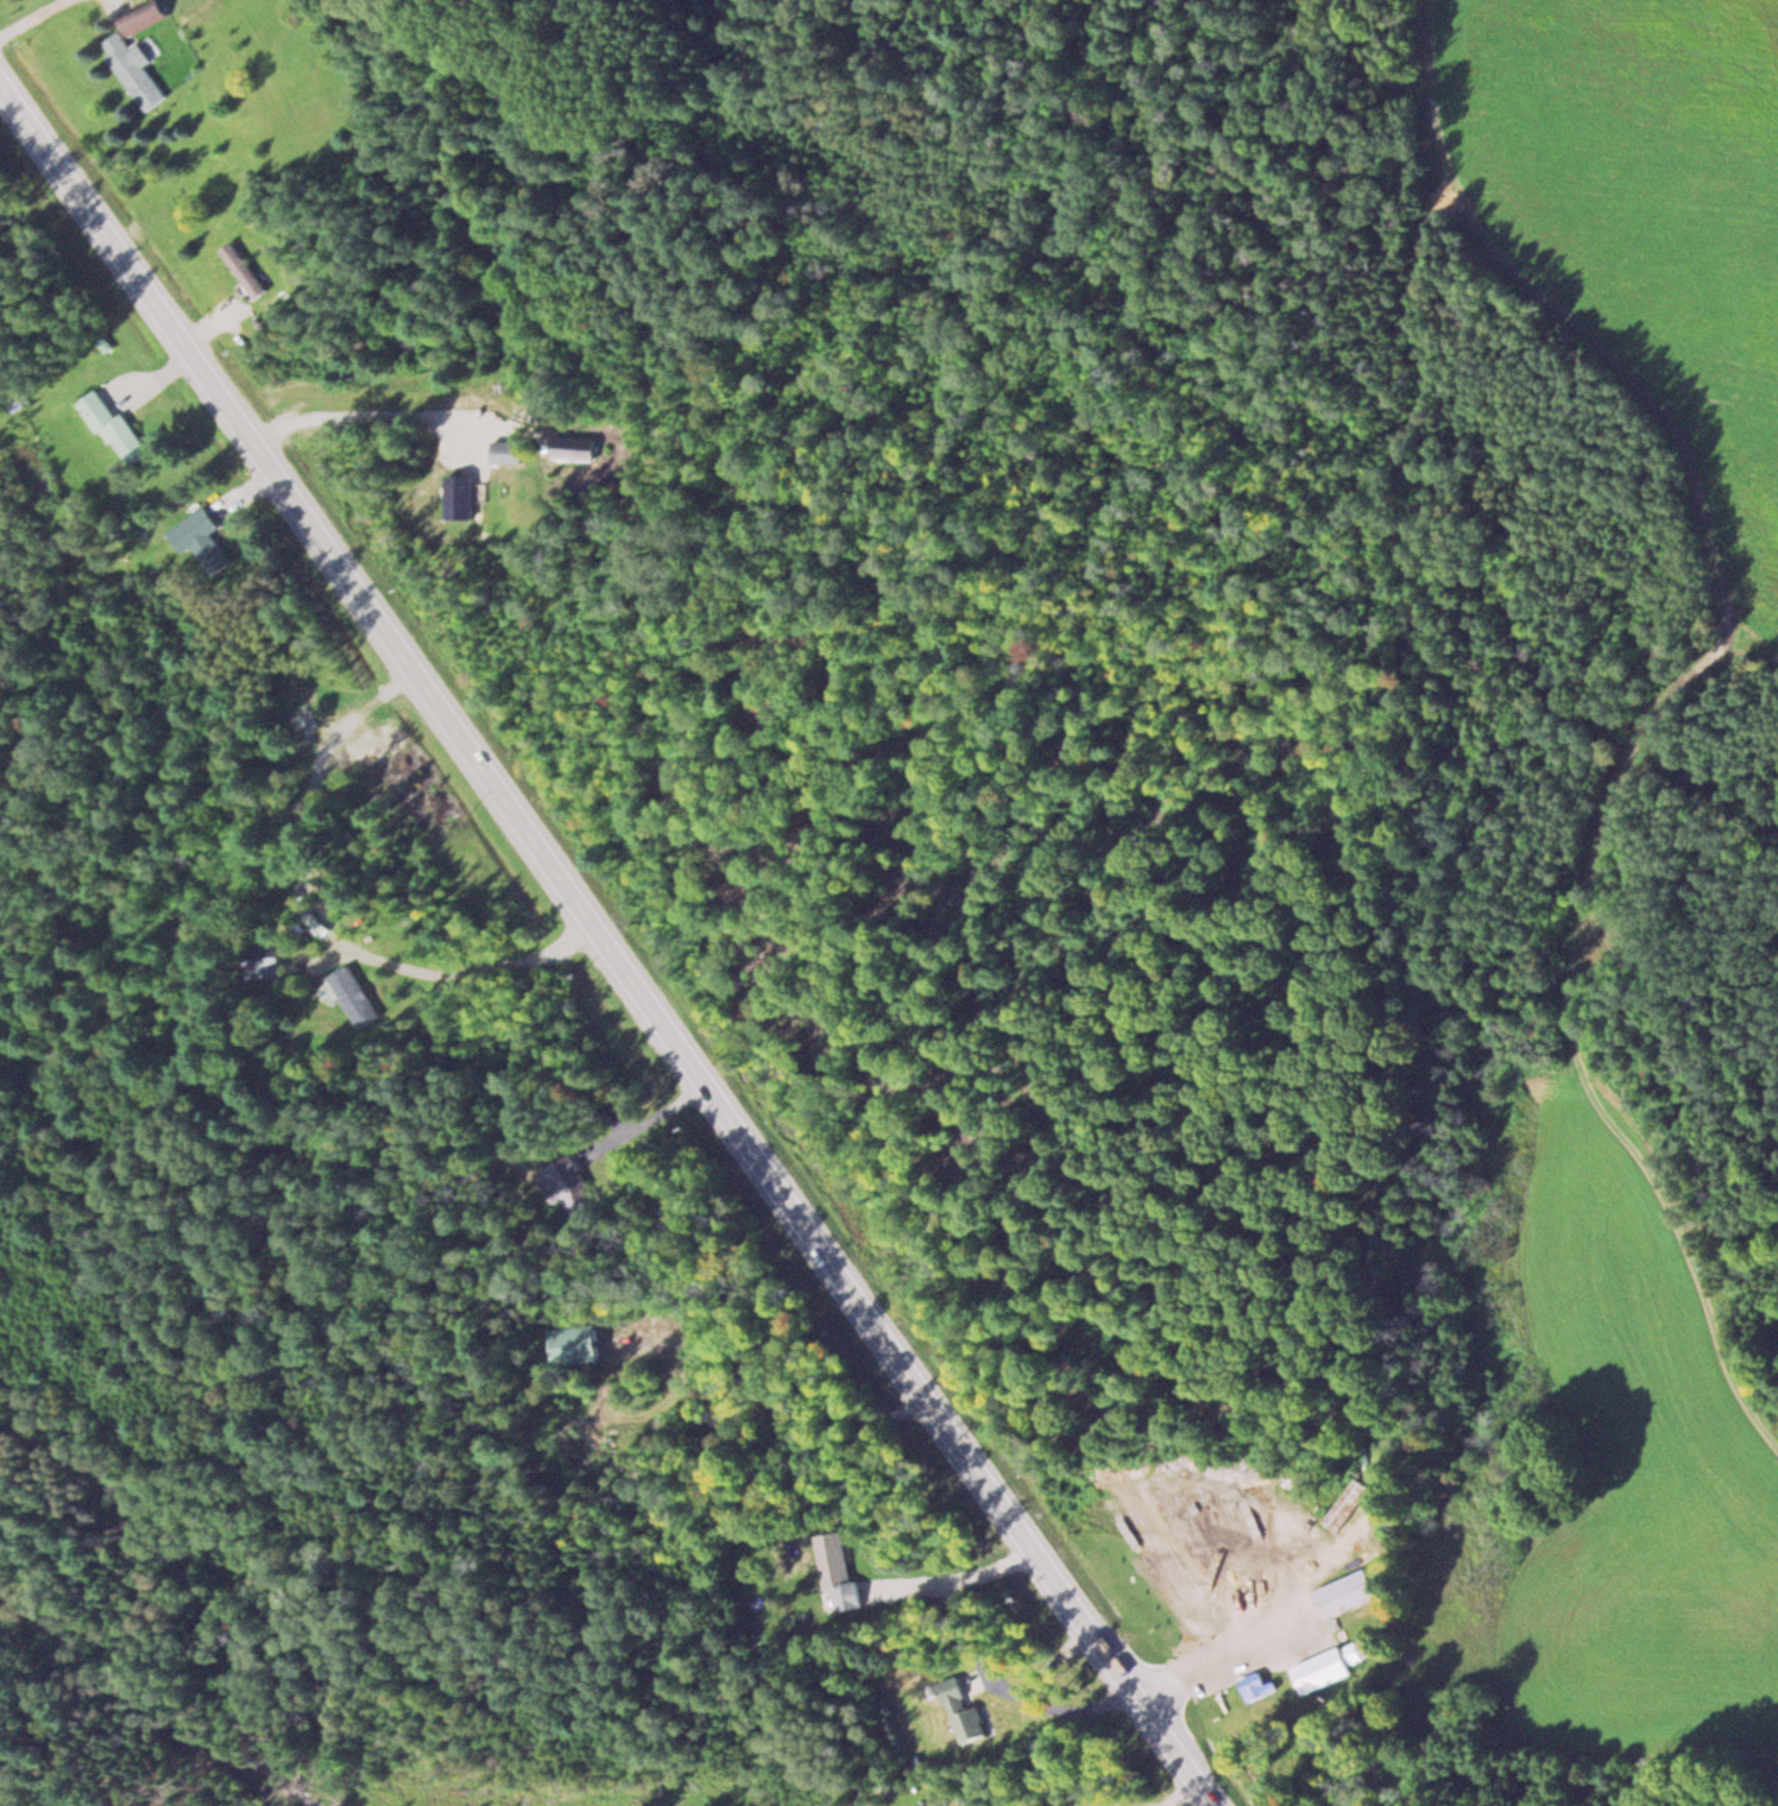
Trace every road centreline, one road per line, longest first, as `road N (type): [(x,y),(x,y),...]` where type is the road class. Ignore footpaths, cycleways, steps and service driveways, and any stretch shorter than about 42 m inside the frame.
road 1 (secondary): [(1214,1805),(0,83)]

